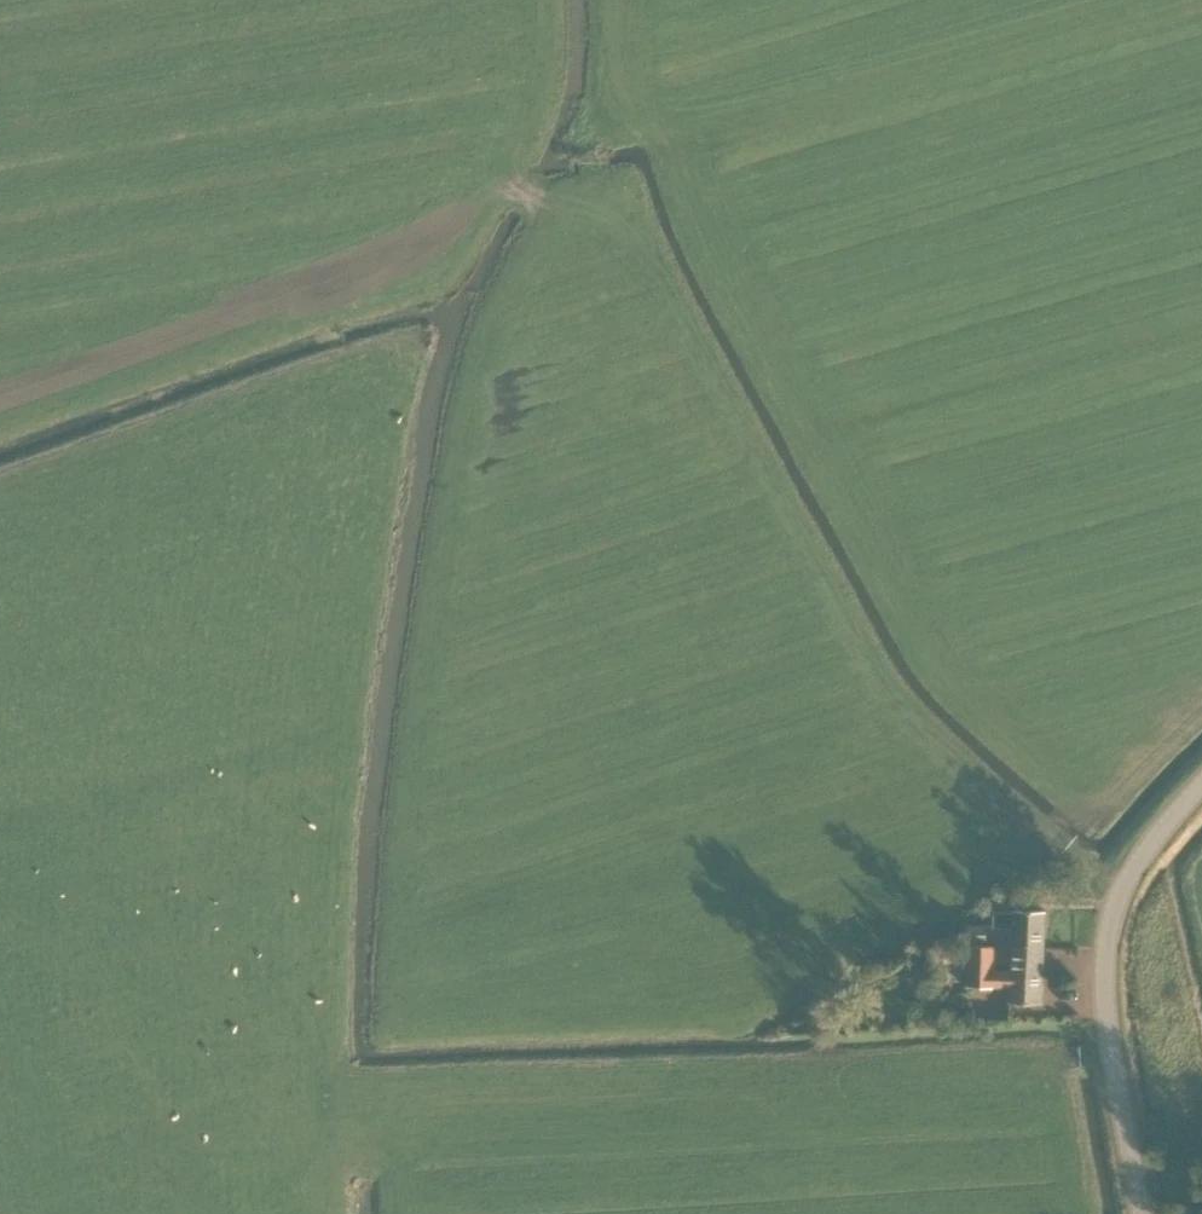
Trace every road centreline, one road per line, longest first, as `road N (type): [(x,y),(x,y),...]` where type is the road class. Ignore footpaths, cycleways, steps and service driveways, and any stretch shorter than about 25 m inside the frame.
road 1 (tertiary): [(1143,1213),(1113,1065),(1108,944),(1130,878),(1201,786)]

